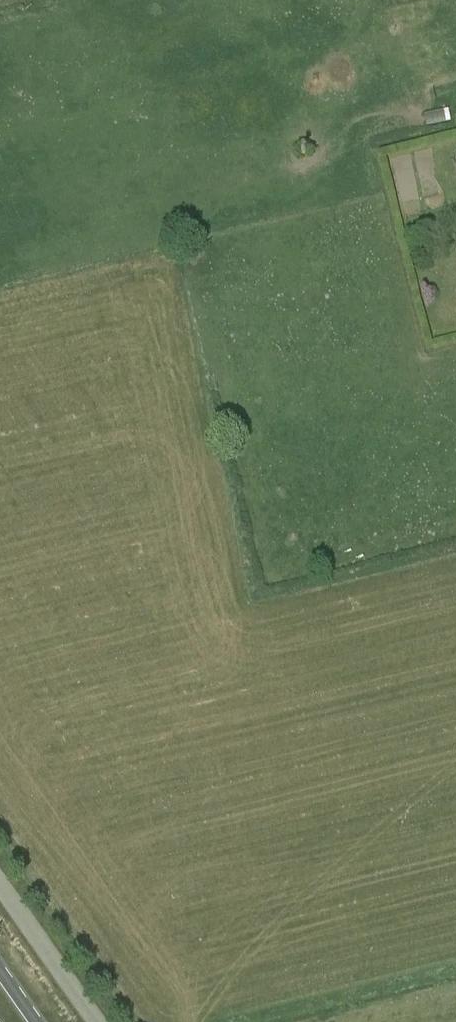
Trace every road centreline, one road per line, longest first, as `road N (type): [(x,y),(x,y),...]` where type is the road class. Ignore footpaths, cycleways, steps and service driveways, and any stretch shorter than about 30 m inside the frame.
road 1 (unclassified): [(94,1021),(0,888)]

